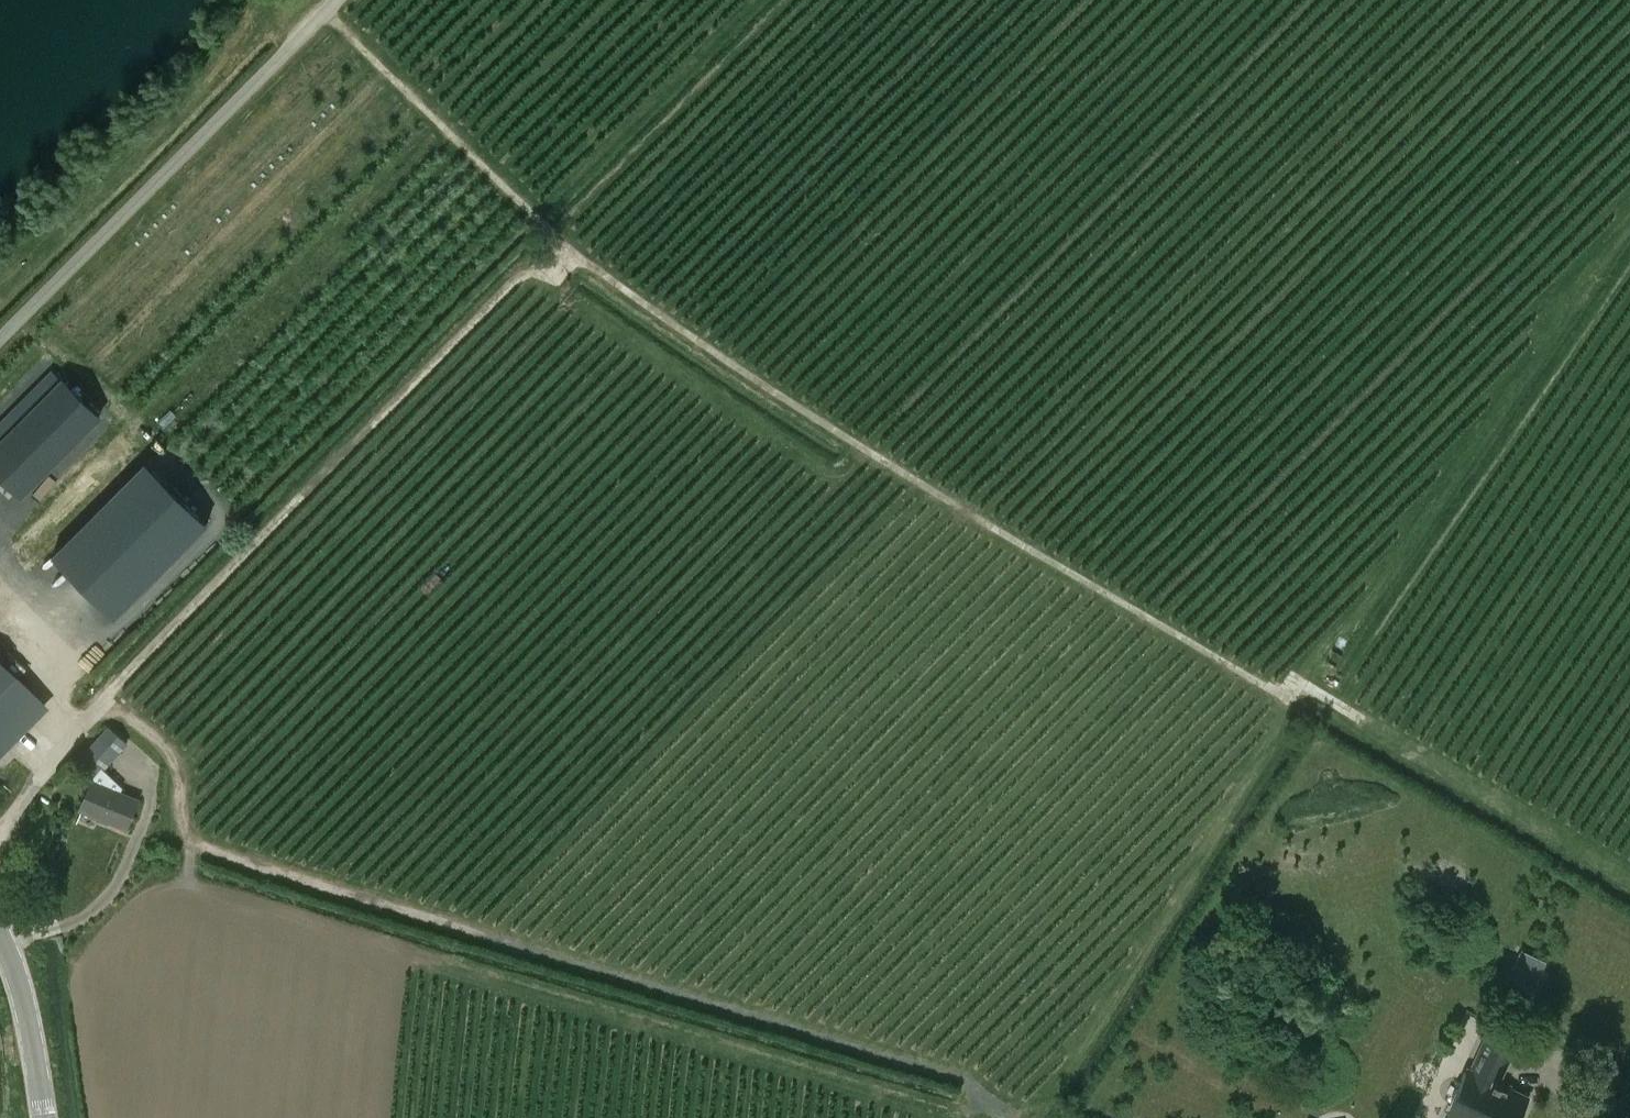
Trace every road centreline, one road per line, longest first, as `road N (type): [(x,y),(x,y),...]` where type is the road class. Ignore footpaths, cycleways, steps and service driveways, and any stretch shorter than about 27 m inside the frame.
road 1 (unclassified): [(0,344),(354,0)]
road 2 (tertiary): [(45,1117),(30,1001),(0,935)]

